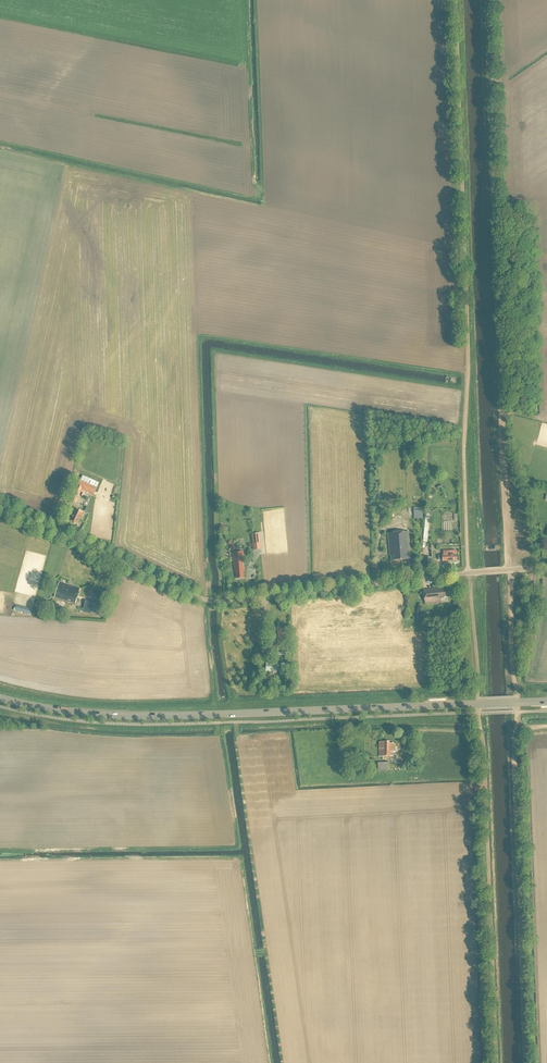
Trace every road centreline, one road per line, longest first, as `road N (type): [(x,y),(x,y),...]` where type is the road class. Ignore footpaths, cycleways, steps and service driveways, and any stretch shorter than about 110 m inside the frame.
road 1 (track): [(525,1062),(488,0)]
road 2 (track): [(478,713),(464,430),(458,0)]
road 3 (unclassified): [(481,572),(210,601),(0,507)]
road 4 (primary): [(478,704),(154,721),(0,701)]

